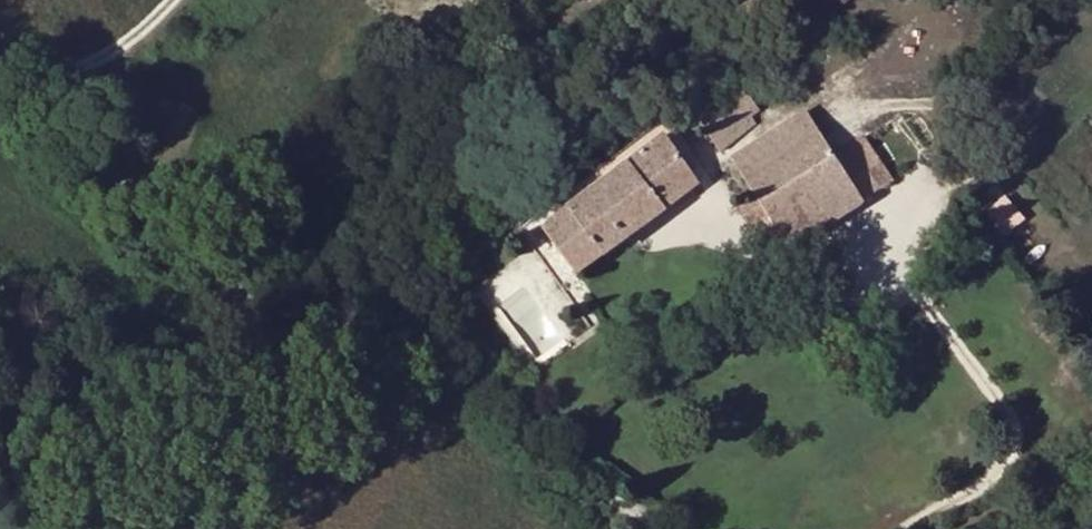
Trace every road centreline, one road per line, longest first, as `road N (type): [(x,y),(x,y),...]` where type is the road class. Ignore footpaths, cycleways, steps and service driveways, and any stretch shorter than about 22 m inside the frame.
road 1 (track): [(21,69),(278,330),(340,279),(375,286),(544,433),(629,528)]
road 2 (track): [(0,445),(159,400),(278,330)]
road 3 (track): [(920,528),(993,484),(1023,434),(1000,386),(932,306)]
road 4 (track): [(0,58),(21,69),(68,72),(151,30),(178,0)]

